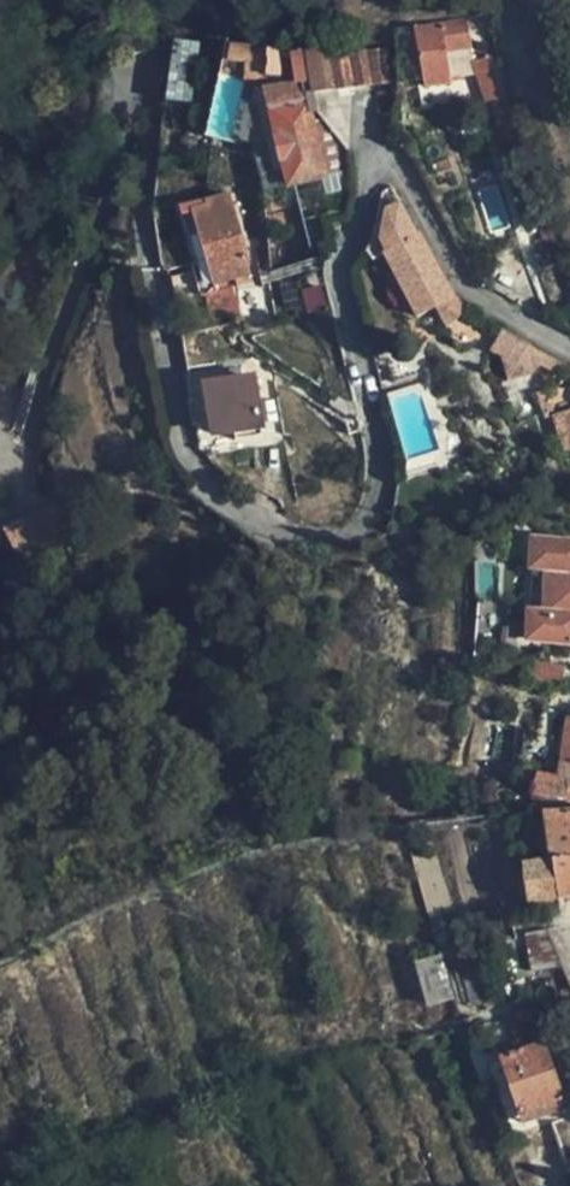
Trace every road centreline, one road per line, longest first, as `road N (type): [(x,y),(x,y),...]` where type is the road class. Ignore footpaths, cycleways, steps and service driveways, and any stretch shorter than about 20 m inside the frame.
road 1 (unclassified): [(569,349),(474,290),(395,162),(368,175),(336,263),(376,462),(368,513),(340,533),(297,534),(245,516),(181,447),(143,229),(152,111),(143,88),(126,110),(112,180),(12,485)]

